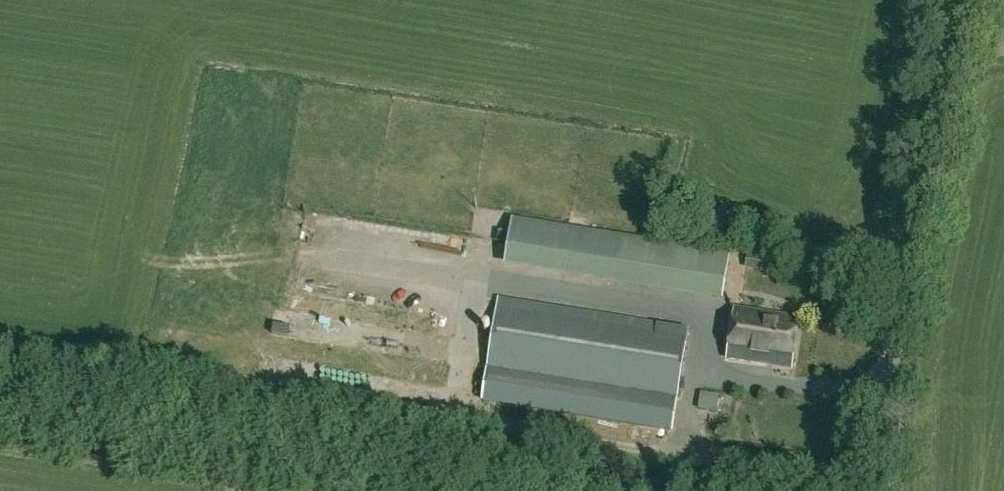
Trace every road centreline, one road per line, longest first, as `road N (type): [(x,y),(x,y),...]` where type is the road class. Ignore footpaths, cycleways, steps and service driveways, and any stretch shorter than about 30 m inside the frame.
road 1 (track): [(528,490),(0,413)]
road 2 (unclassified): [(895,490),(907,303),(974,0)]

